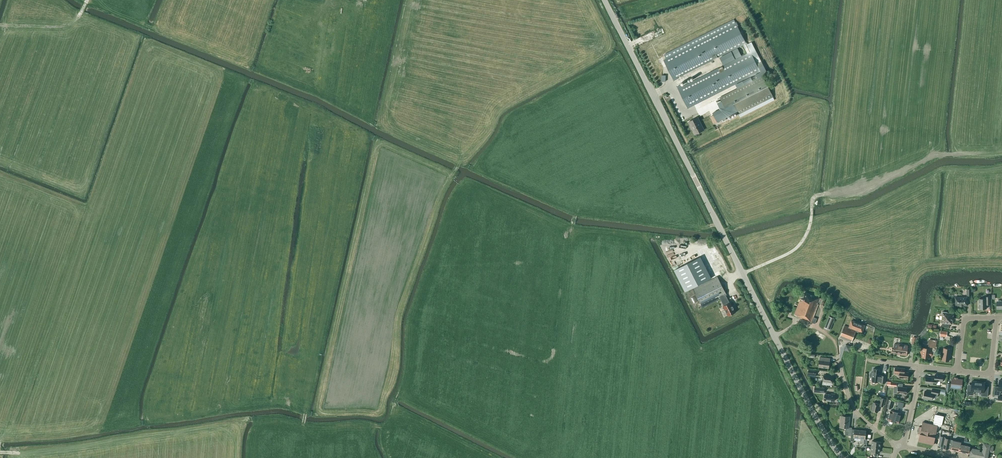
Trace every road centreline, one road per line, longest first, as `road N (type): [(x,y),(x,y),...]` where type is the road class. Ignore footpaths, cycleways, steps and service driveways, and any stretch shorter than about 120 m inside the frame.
road 1 (tertiary): [(843,457),(604,0)]

